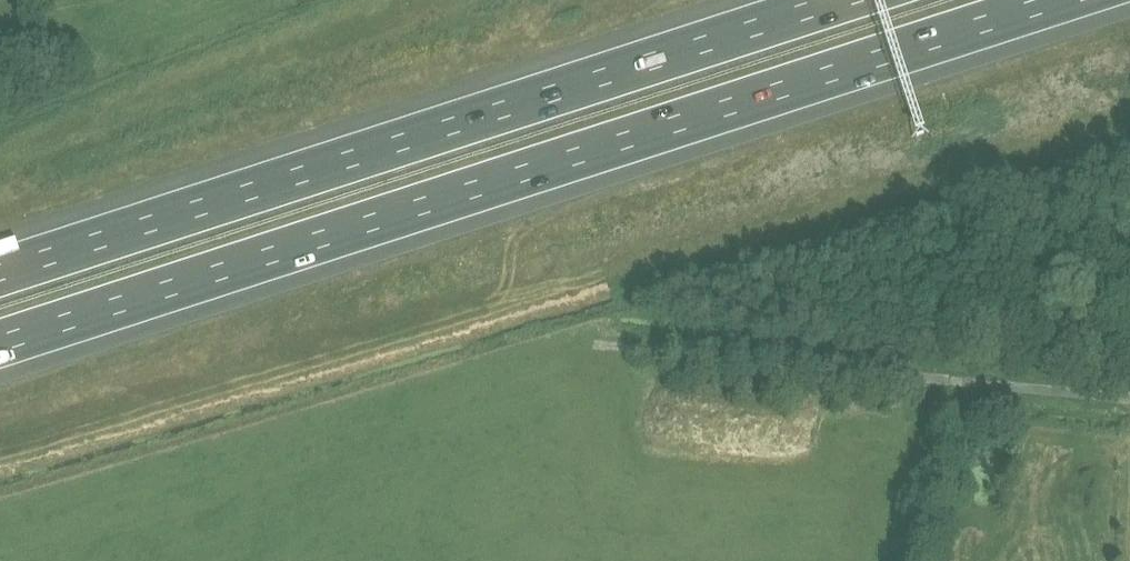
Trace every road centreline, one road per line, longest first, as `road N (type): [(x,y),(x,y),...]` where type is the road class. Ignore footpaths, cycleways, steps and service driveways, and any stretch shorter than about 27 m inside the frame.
road 1 (motorway): [(0,345),(1066,0)]
road 2 (motorway): [(842,0),(0,273)]
road 3 (unclassified): [(598,349),(1129,401)]

